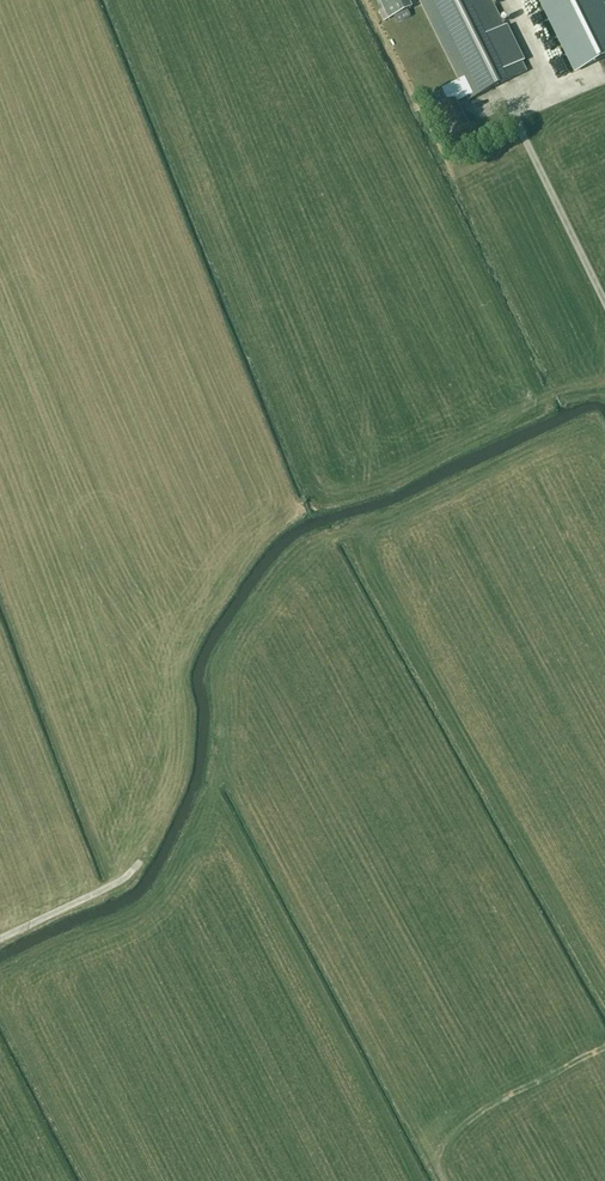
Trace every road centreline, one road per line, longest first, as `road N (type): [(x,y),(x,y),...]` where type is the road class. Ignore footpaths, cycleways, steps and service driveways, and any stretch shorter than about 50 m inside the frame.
road 1 (track): [(445,1180),(459,1138),(491,1110),(604,1046)]
road 2 (track): [(0,937),(119,882),(140,863)]
road 3 (track): [(504,100),(544,79),(505,0)]

